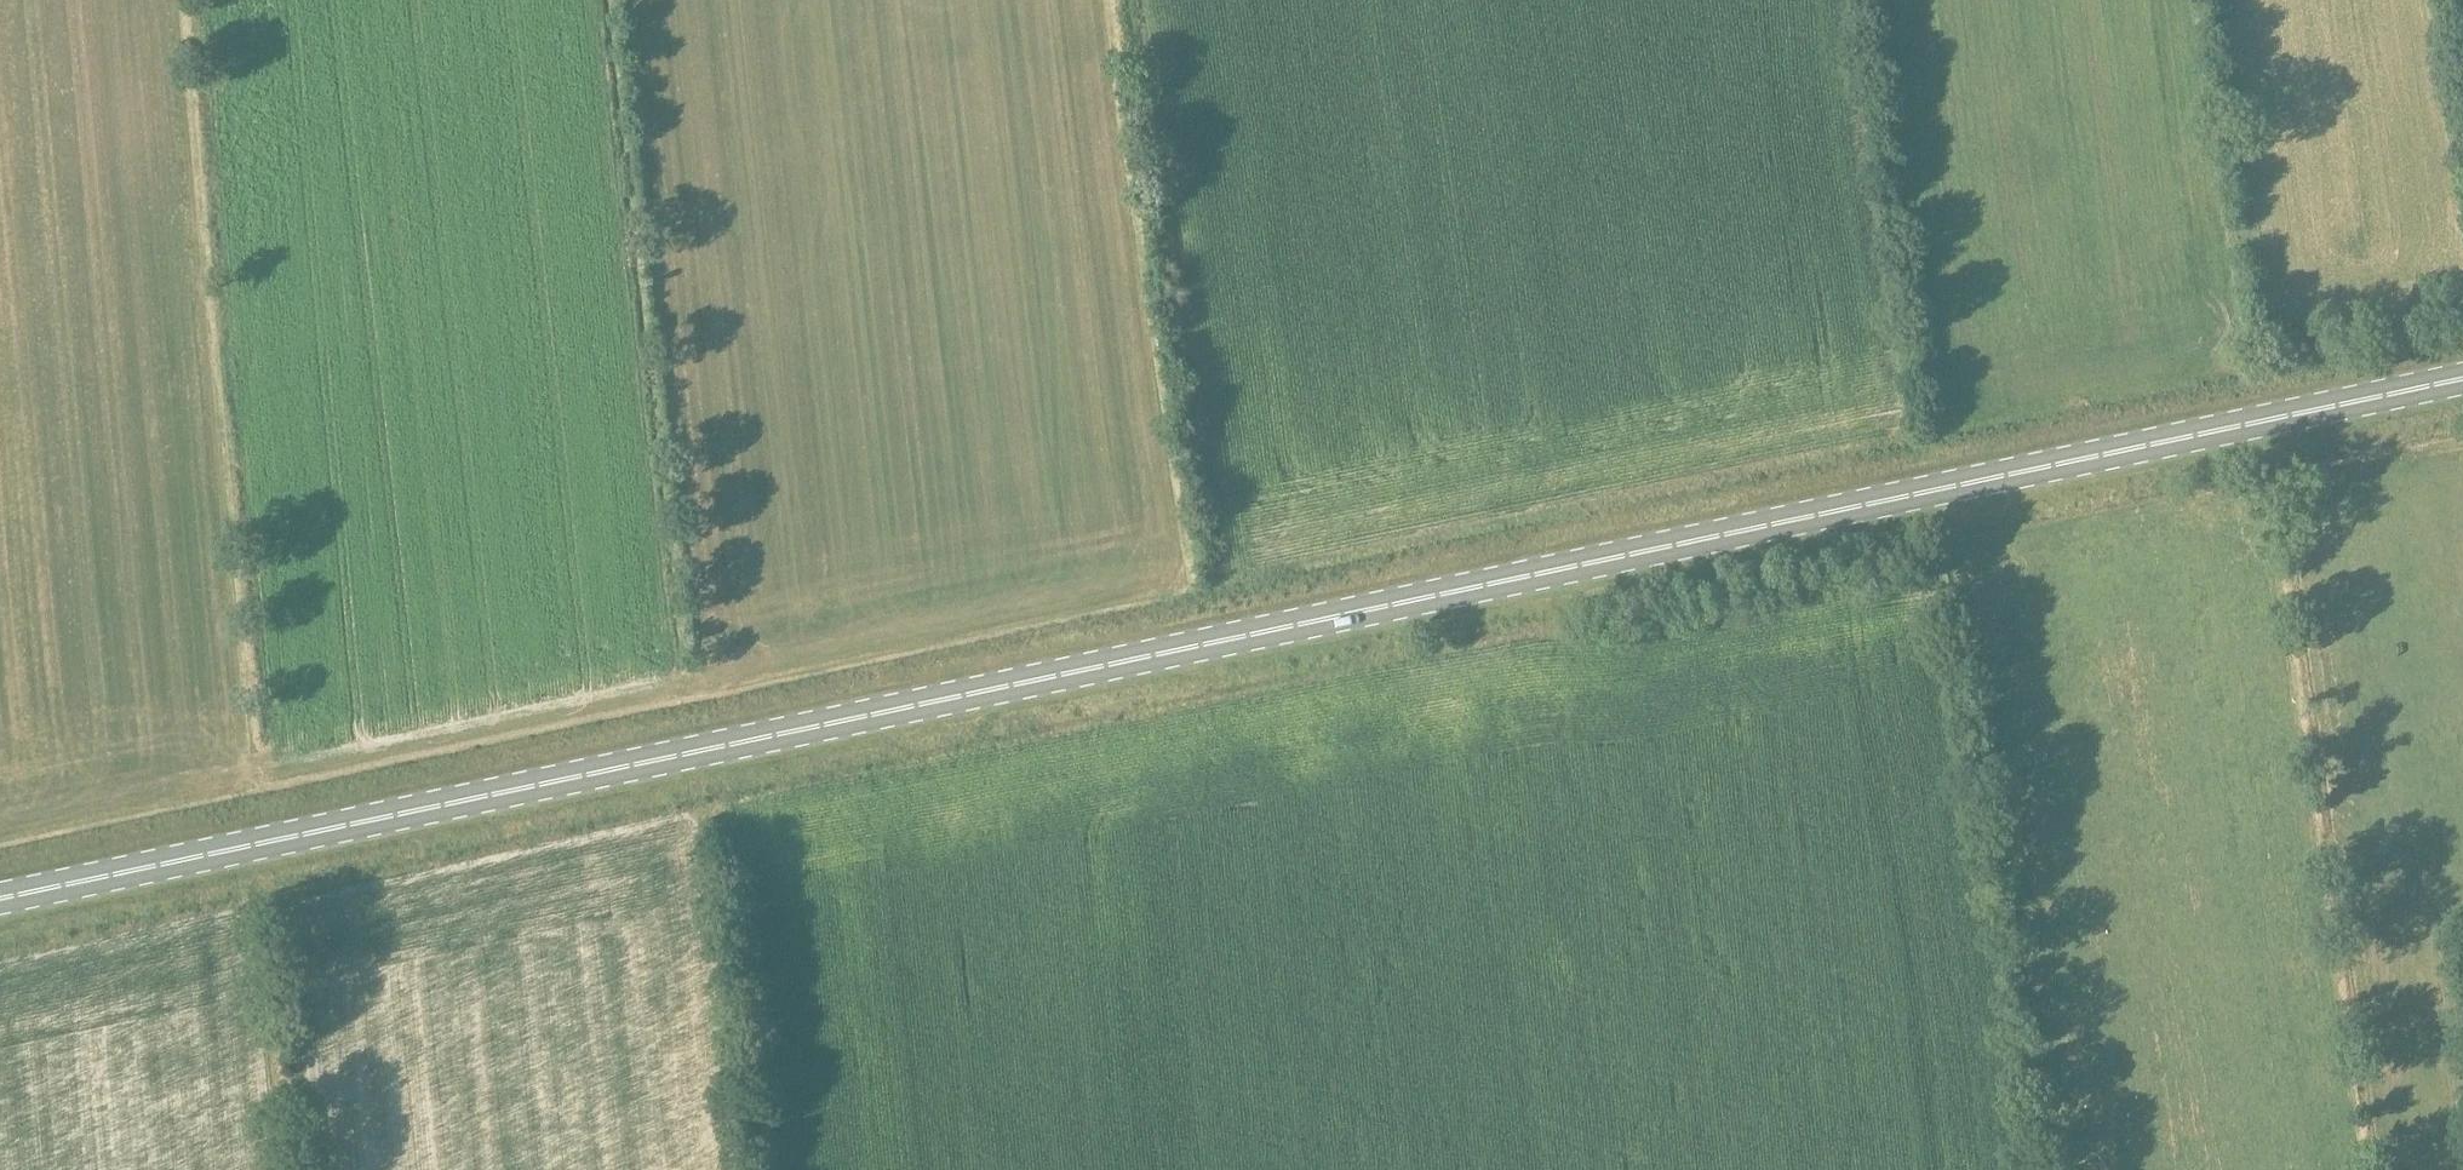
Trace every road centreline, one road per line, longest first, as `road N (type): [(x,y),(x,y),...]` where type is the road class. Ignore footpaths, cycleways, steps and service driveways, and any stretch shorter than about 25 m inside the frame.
road 1 (primary): [(0,901),(2462,380)]

